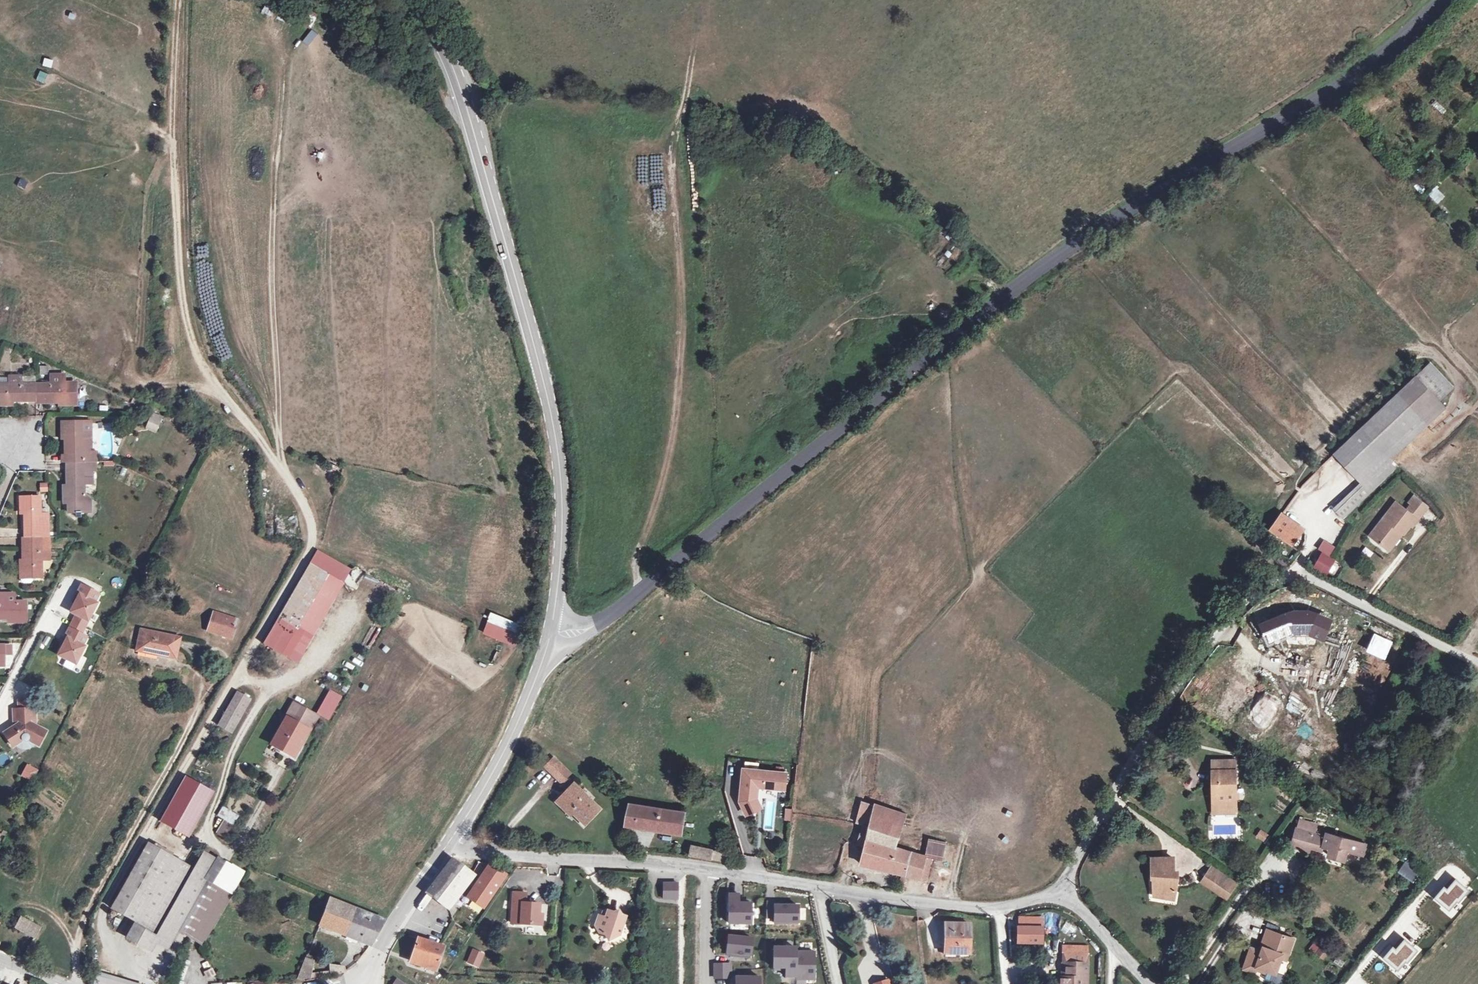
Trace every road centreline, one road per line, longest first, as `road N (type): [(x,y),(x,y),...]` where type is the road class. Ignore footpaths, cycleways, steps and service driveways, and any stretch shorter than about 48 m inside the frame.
road 1 (track): [(162,983),(103,940),(101,915),(314,534),(281,467),(218,388),(191,337),(176,193),(179,0)]
road 2 (tertiary): [(1435,0),(1335,86),(1017,285),(555,655)]
road 3 (tertiary): [(555,655),(561,468),(538,363),(455,71),(407,0)]
road 4 (residential): [(1477,661),(1313,579),(1274,579),(1159,714),(1058,895)]
road 5 (track): [(690,69),(667,157),(678,291),(674,418),(635,567),(642,588)]
road 6 (track): [(281,467),(271,247),(289,58)]
road 7 (residential): [(709,870),(941,905),(996,908),(1058,895)]
road 8 (track): [(76,983),(76,935),(97,888),(210,686)]
road 9 (residential): [(452,838),(482,854),(709,870)]
road 10 (tertiary): [(452,838),(555,655)]
road 11 (tertiary): [(368,979),(385,935),(452,838)]

